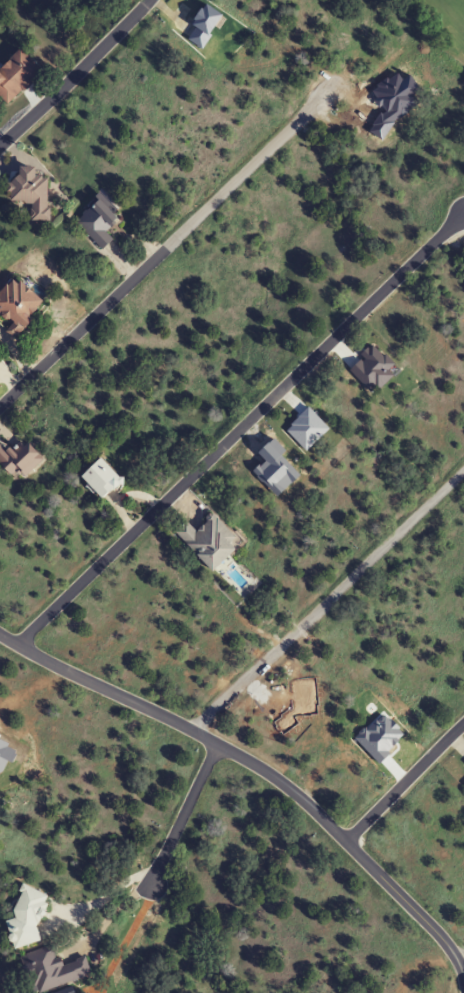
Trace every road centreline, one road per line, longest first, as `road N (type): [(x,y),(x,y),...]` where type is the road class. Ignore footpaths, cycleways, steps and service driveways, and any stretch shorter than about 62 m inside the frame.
road 1 (residential): [(19,645),(463,213)]
road 2 (residential): [(463,981),(429,925),(257,765),(0,633)]
road 3 (residential): [(0,404),(332,88)]
road 4 (residential): [(192,731),(463,470)]
road 5 (residential): [(0,143),(148,0)]
road 6 (residential): [(343,842),(463,721)]
road 7 (residential): [(218,745),(152,886)]

